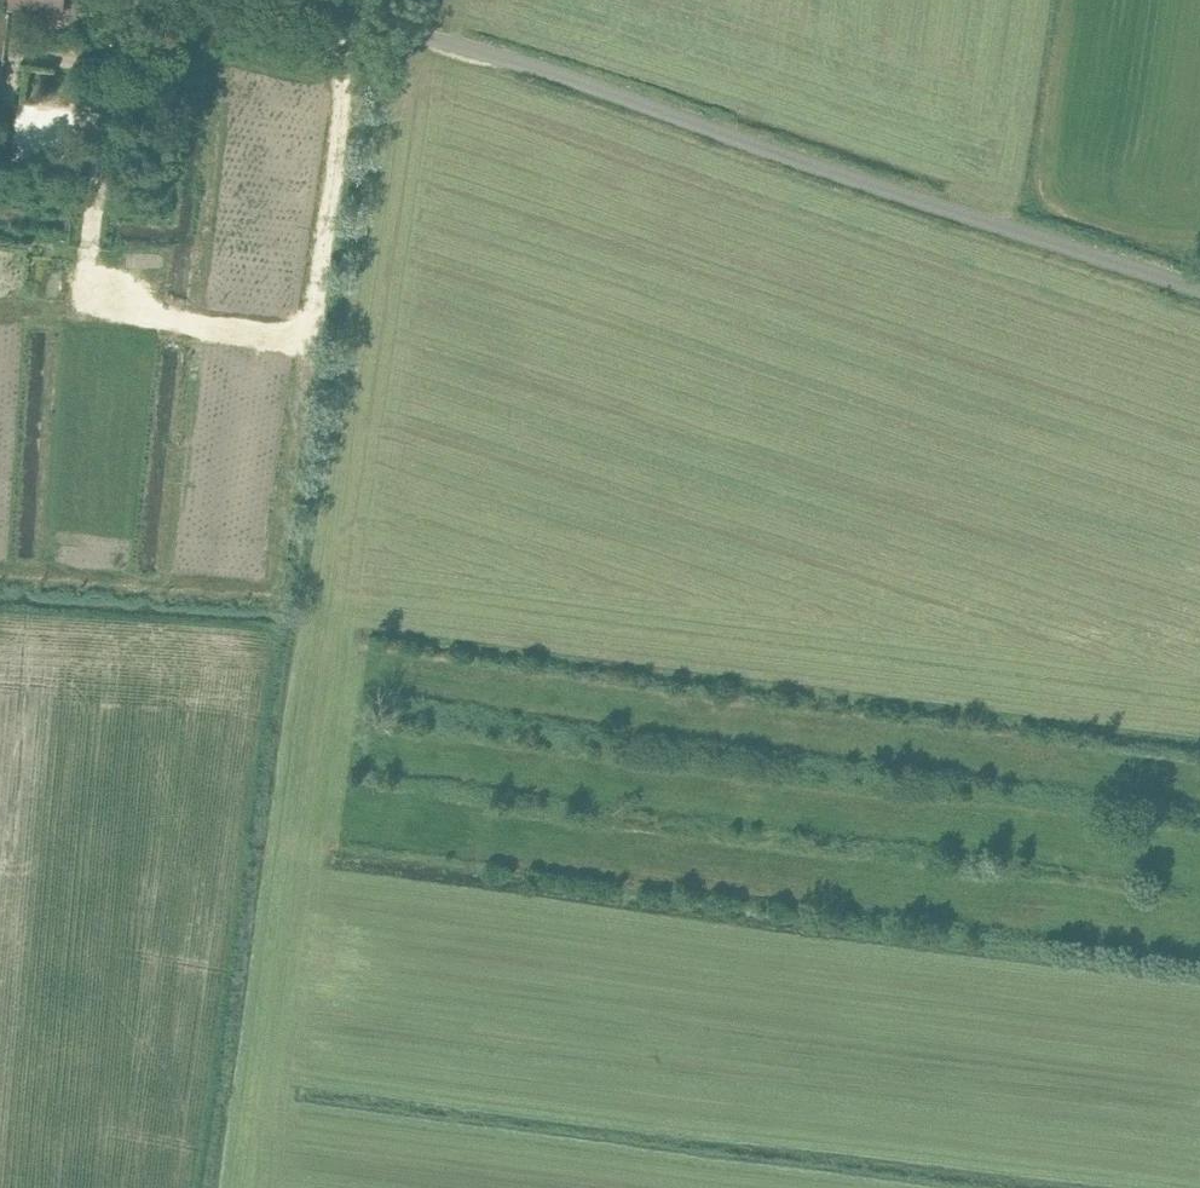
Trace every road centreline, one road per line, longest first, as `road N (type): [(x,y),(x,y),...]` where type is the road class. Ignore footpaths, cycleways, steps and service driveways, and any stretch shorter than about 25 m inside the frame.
road 1 (unclassified): [(1199,288),(508,57),(299,0)]

